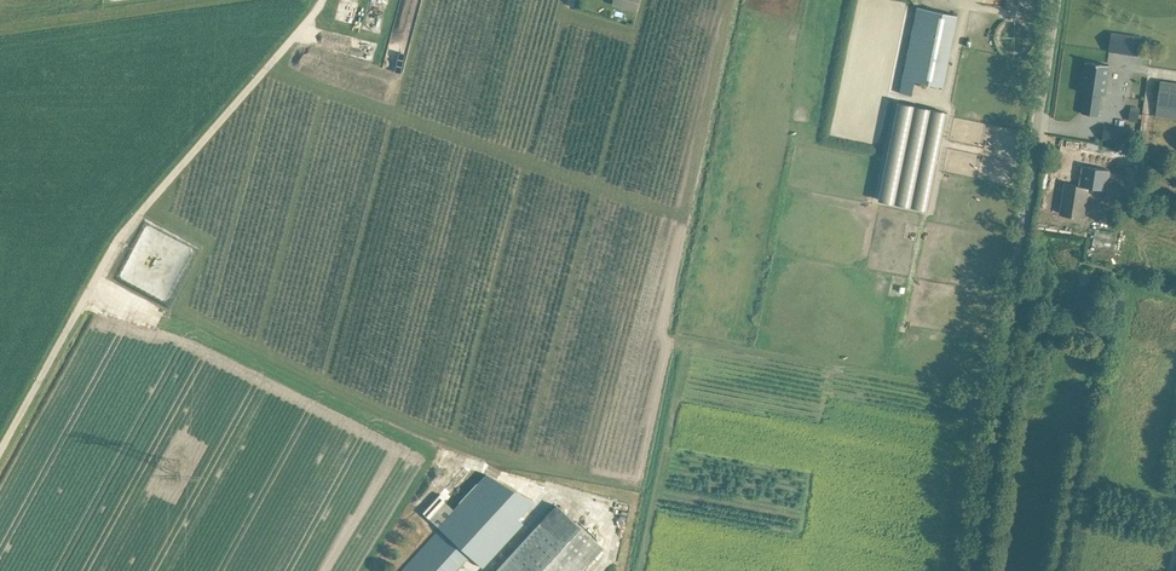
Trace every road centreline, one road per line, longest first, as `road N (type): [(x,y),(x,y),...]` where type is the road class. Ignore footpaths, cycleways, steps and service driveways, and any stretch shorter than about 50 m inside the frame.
road 1 (unclassified): [(976,570),(1056,0)]

